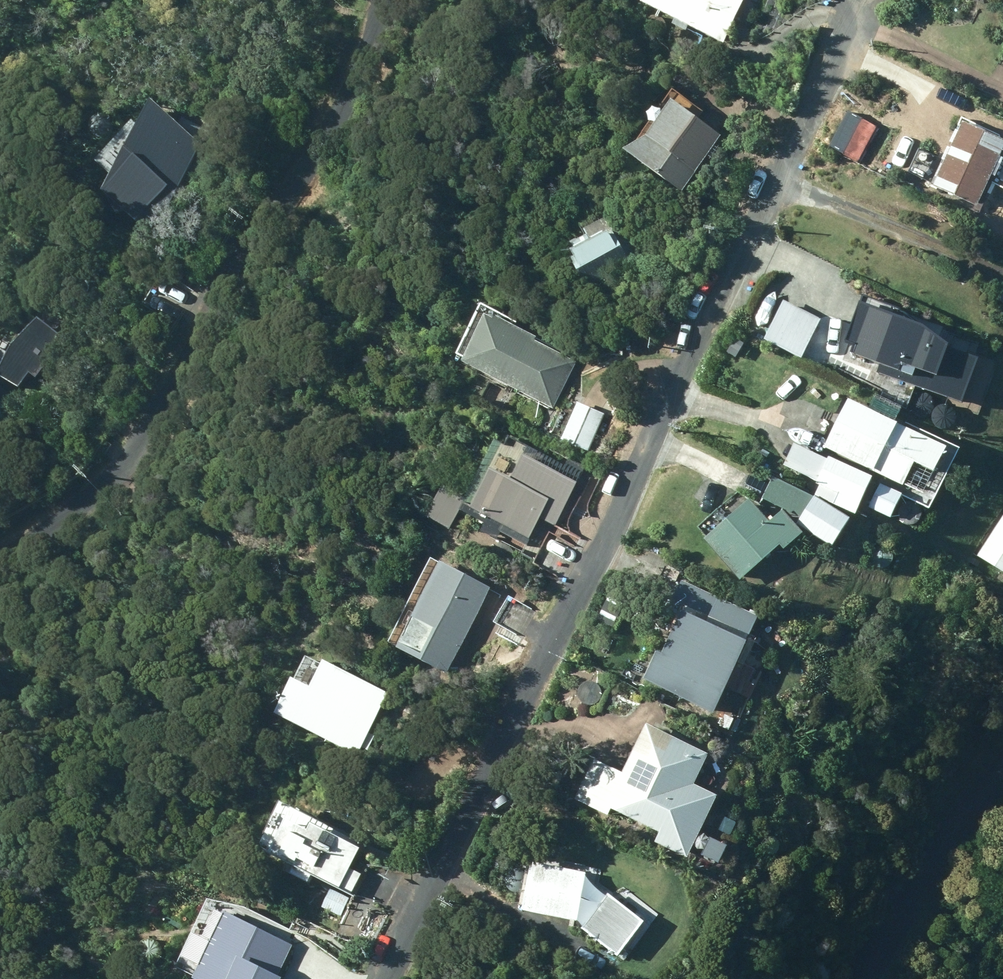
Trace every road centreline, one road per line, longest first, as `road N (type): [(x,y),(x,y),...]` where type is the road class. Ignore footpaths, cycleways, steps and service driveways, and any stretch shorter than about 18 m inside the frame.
road 1 (residential): [(383,978),(531,695),(865,0)]
road 2 (unclassified): [(389,0),(338,120),(129,467),(0,562)]
road 3 (residential): [(863,978),(961,819),(1002,777)]

